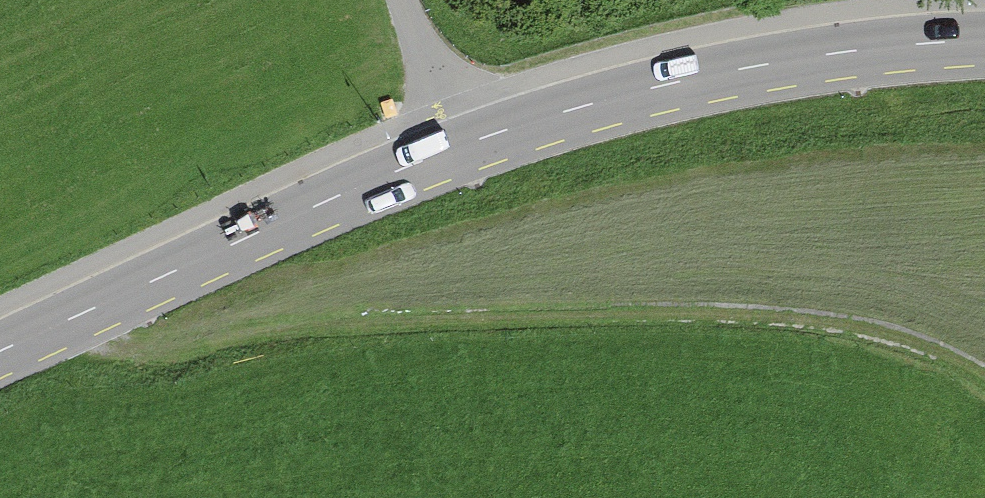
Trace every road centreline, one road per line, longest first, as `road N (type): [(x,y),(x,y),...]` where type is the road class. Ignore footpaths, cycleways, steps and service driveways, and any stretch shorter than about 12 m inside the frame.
road 1 (track): [(74,323),(163,348),(386,322),(658,311),(879,328),(984,372)]
road 2 (secondary): [(463,148),(616,98),(806,58),(984,41)]
road 3 (secondary): [(0,356),(463,148)]
road 4 (residential): [(404,0),(463,148)]

